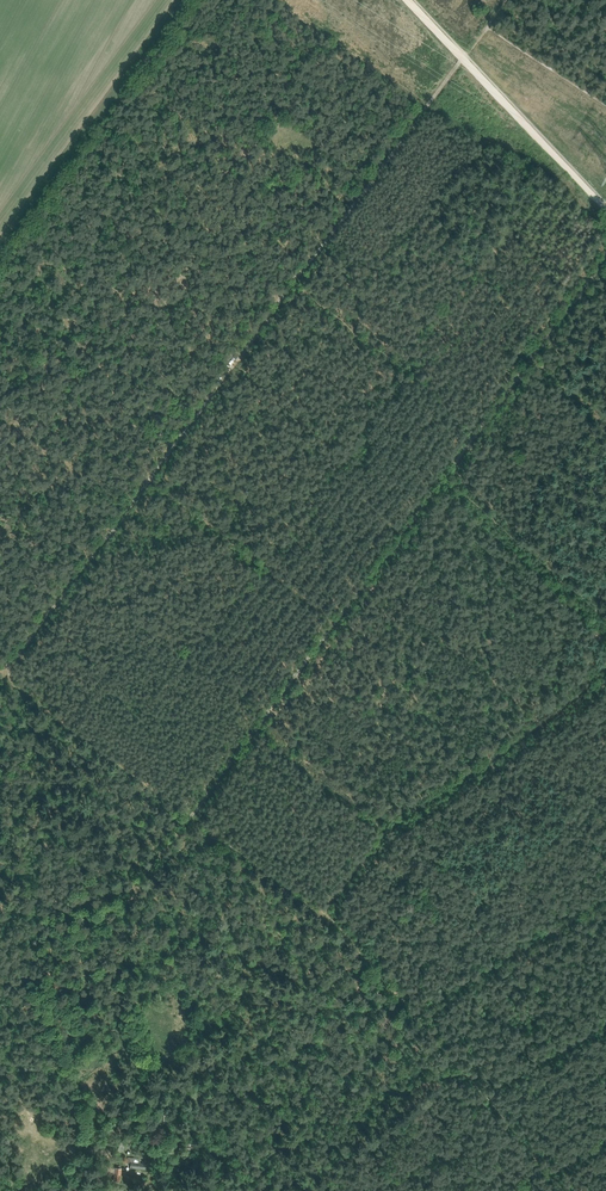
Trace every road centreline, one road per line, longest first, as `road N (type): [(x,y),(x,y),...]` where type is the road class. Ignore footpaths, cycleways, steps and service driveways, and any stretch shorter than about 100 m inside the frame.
road 1 (track): [(141,879),(477,430)]
road 2 (track): [(279,299),(5,673)]
road 3 (track): [(64,1160),(87,1149),(152,1068),(135,1009),(141,879)]
road 4 (track): [(410,0),(605,207)]
road 5 (track): [(464,59),(294,282)]
road 6 (track): [(477,430),(605,257)]
road 7 (track): [(109,1125),(61,1040),(46,986)]
road 8 (track): [(141,879),(108,930),(46,986)]

